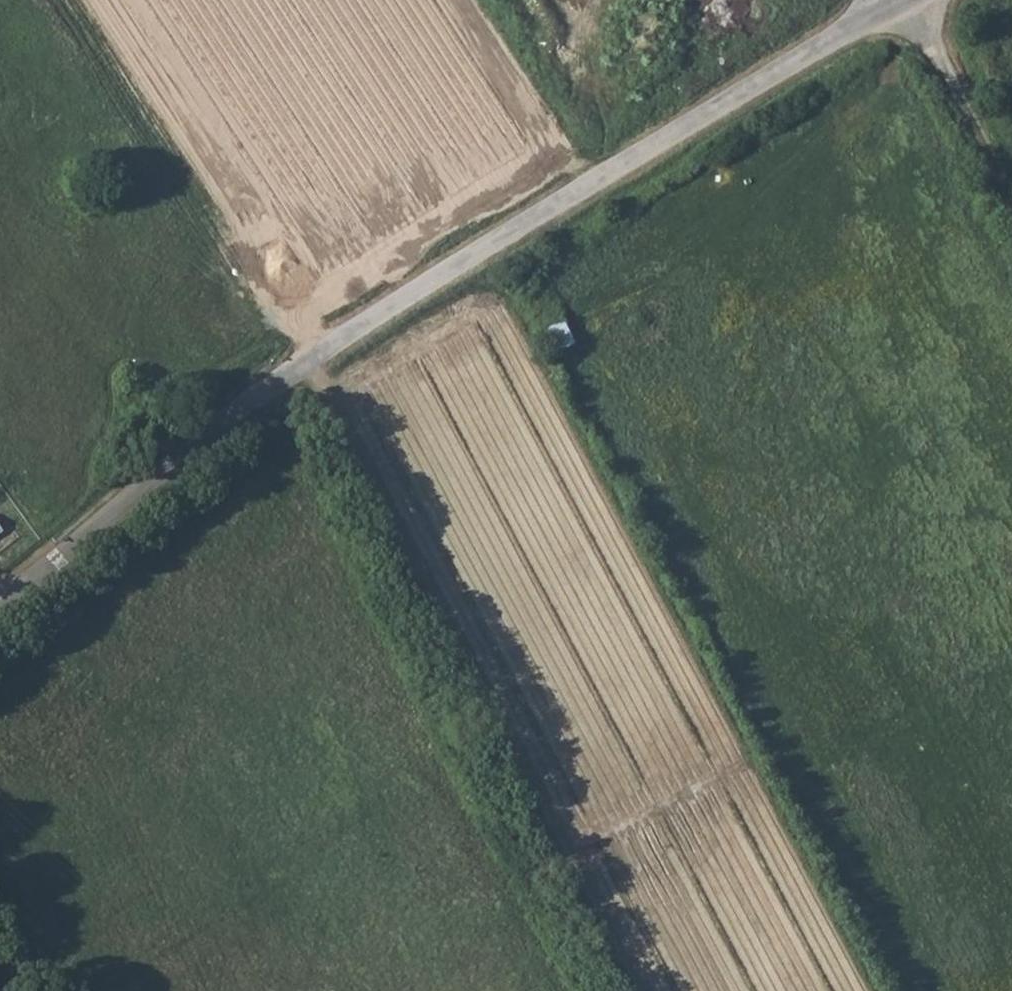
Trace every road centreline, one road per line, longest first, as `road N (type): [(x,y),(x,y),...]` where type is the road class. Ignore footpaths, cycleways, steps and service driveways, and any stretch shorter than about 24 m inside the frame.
road 1 (unclassified): [(0,603),(241,407),(380,311),(905,2)]
road 2 (unclassified): [(905,2),(1011,203)]

